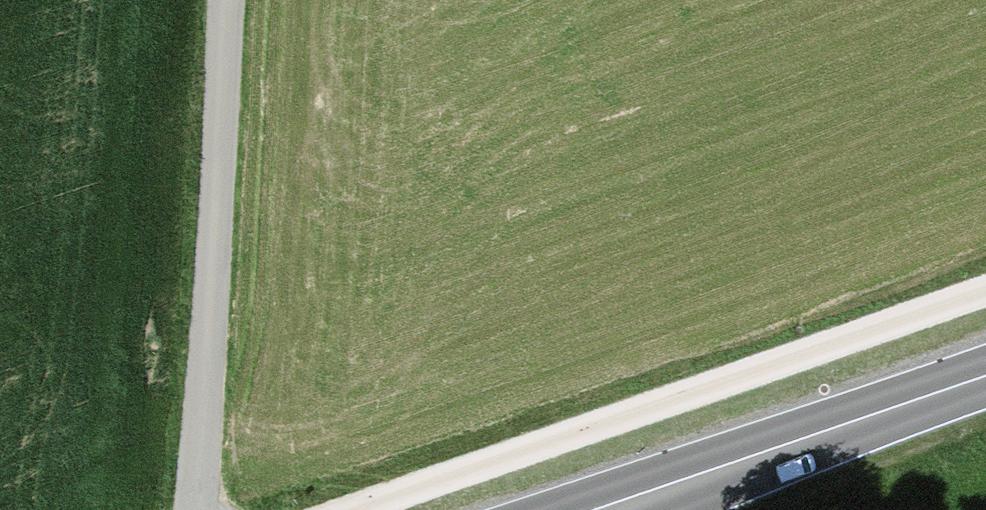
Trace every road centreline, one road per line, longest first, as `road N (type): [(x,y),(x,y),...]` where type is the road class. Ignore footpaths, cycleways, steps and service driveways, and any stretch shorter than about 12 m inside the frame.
road 1 (track): [(985,313),(342,509)]
road 2 (unclassified): [(196,509),(226,0)]
road 3 (secondary): [(621,509),(985,376)]

